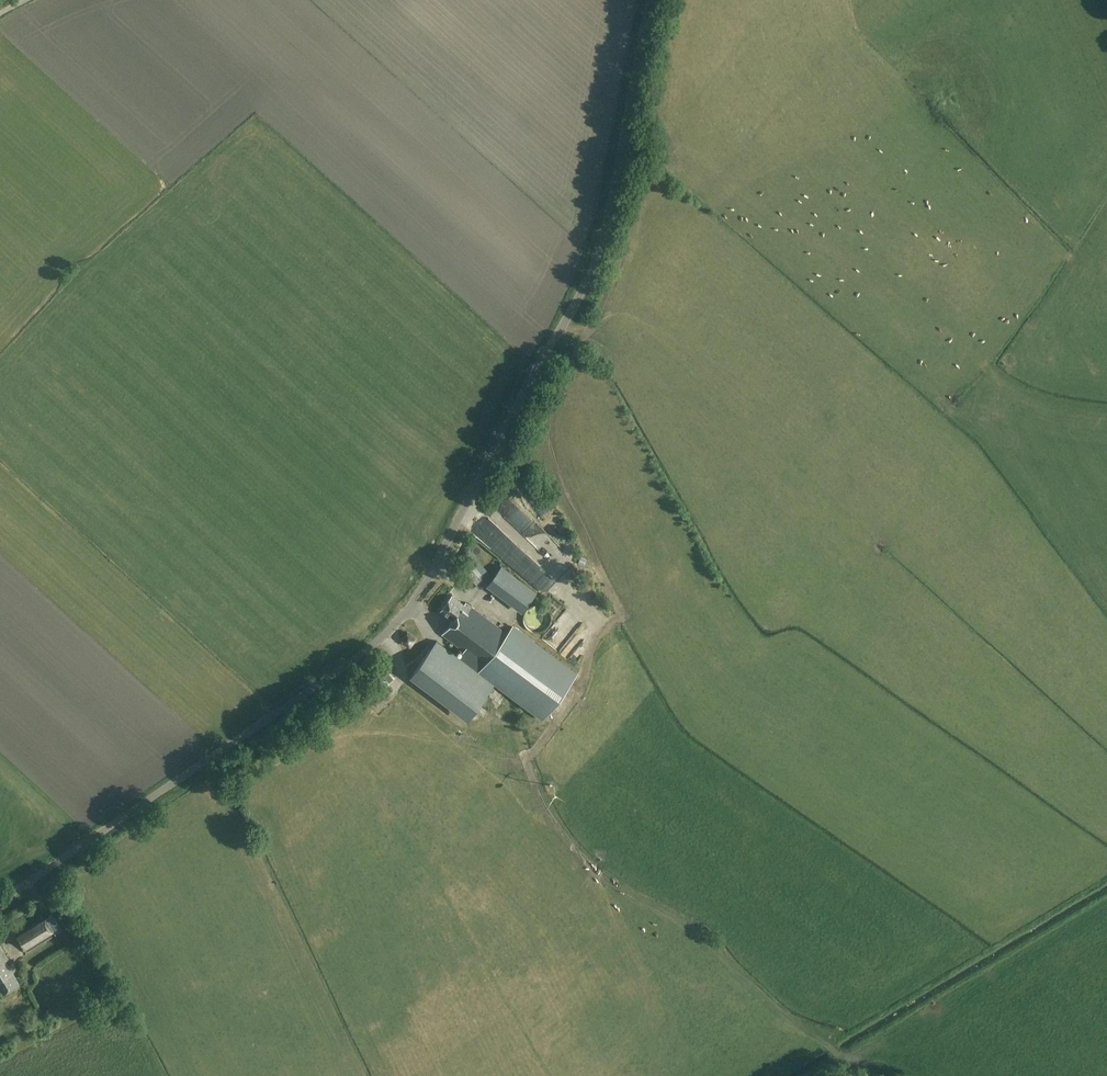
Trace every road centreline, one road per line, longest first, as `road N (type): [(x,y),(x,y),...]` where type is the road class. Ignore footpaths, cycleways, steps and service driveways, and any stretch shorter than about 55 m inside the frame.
road 1 (unclassified): [(0,902),(363,653),(421,593),(593,272),(650,0)]

